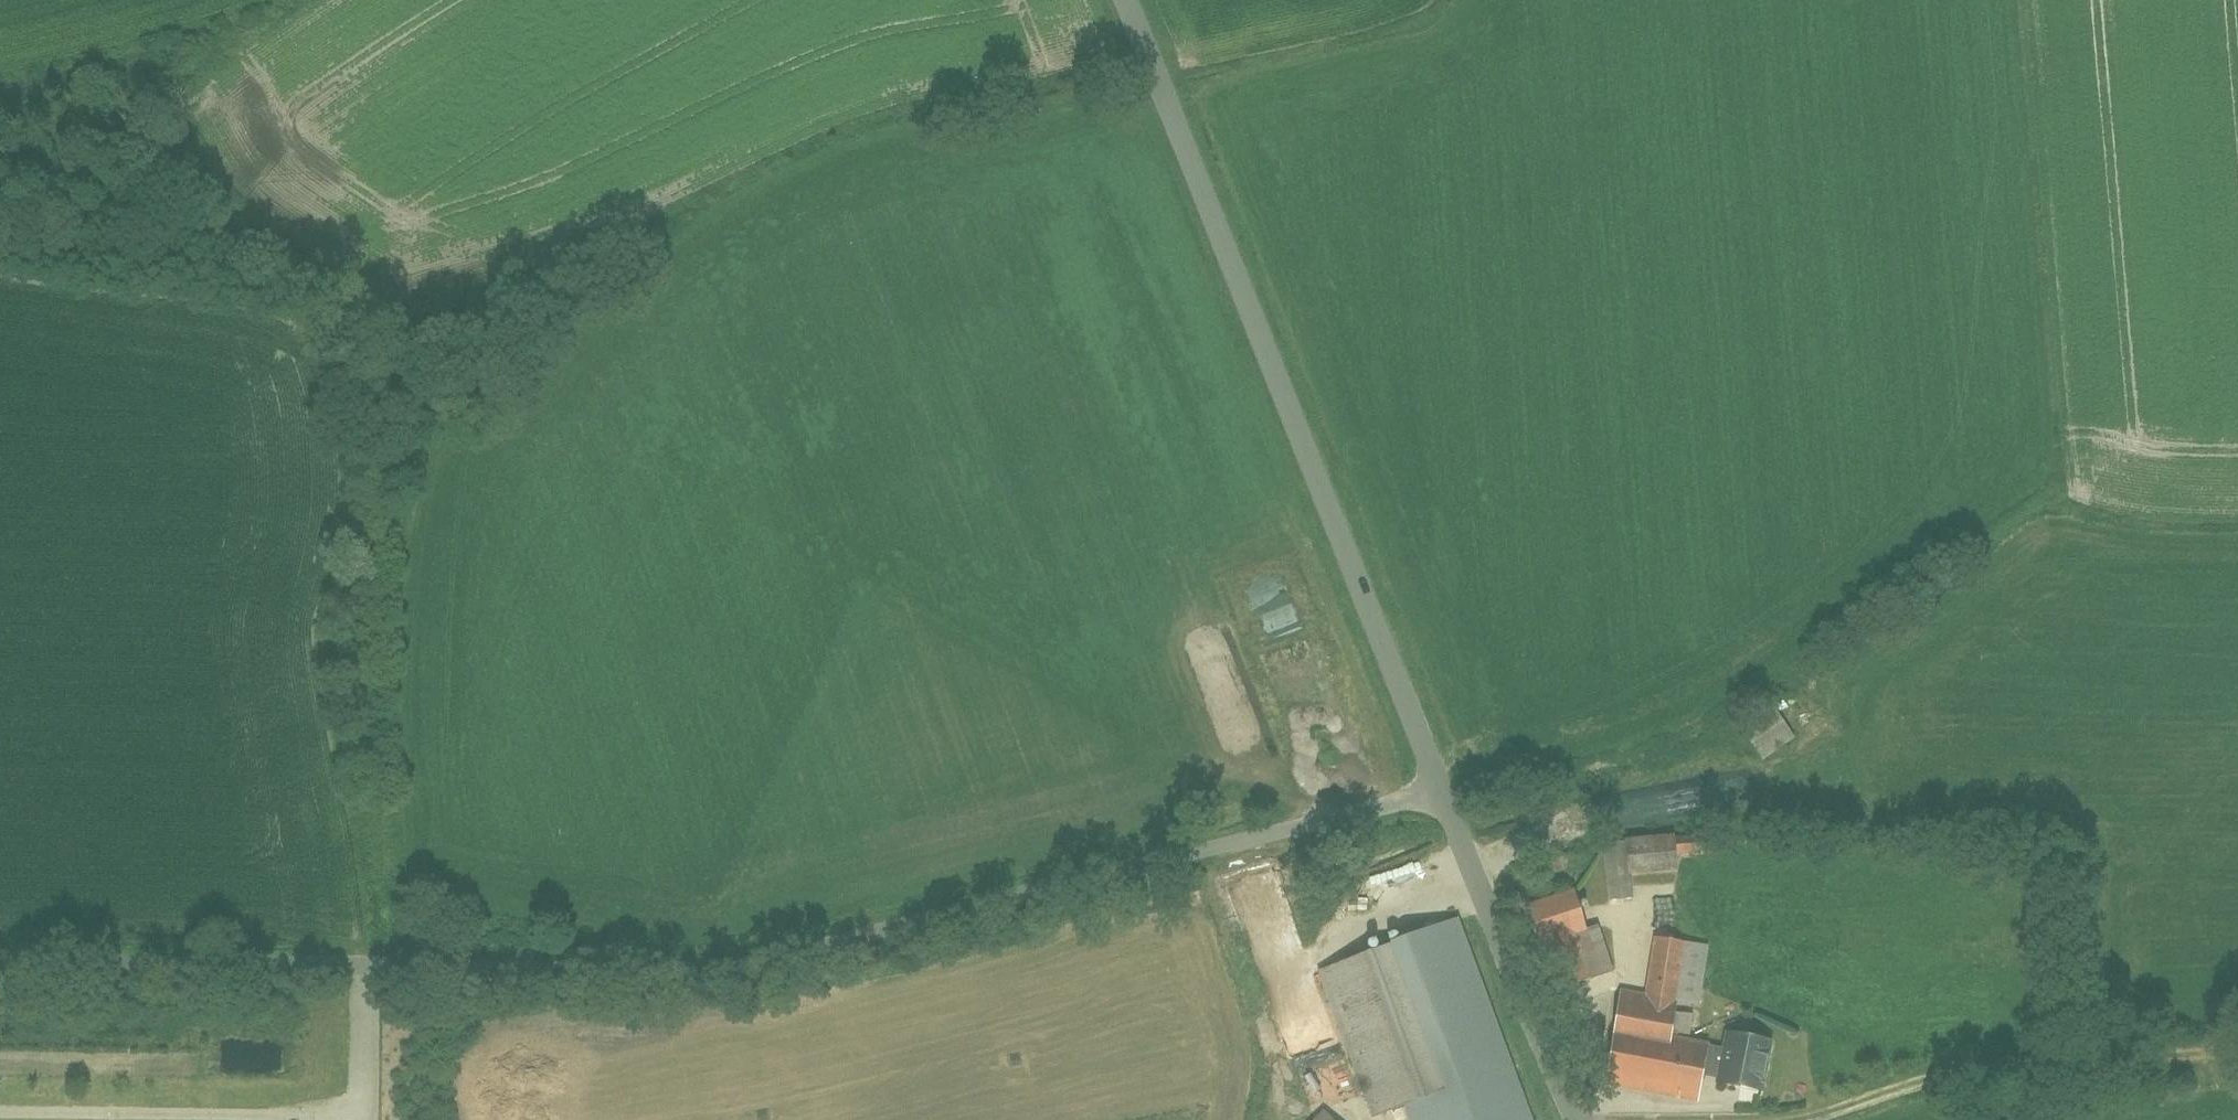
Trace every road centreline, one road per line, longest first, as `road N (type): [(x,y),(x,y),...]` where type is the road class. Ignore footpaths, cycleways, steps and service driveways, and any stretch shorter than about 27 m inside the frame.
road 1 (unclassified): [(0,954),(646,971),(783,954),(1352,818),(1439,789)]
road 2 (residential): [(1439,789),(1124,0)]
road 3 (residential): [(1578,1119),(1439,789)]

